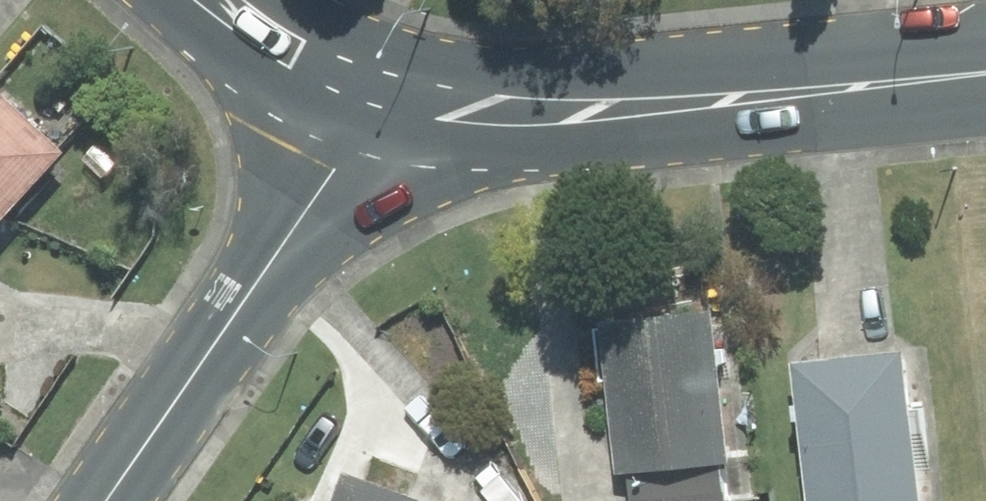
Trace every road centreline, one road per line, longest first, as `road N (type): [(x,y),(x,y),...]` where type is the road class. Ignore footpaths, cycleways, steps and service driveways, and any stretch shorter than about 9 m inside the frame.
road 1 (secondary): [(384,92),(456,109),(633,111),(985,74)]
road 2 (tertiary): [(384,92),(107,500)]
road 3 (secondary): [(218,0),(322,67),(384,92)]

